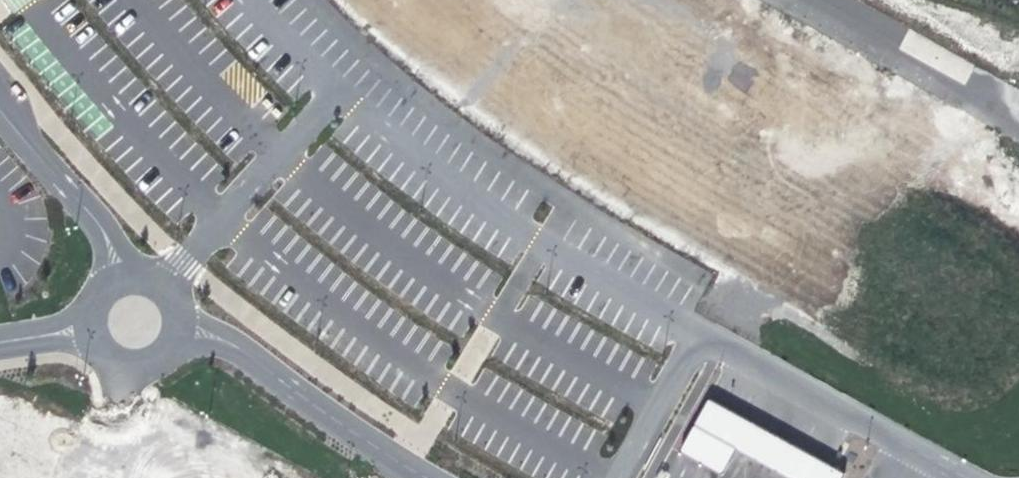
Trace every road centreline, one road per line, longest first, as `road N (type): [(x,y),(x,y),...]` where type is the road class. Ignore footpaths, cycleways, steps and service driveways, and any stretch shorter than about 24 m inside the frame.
road 1 (unclassified): [(704,330),(540,242),(336,95)]
road 2 (unclassified): [(969,477),(704,330)]
road 3 (unclassified): [(180,338),(229,343),(428,477)]
road 4 (unclassified): [(167,291),(220,220),(336,95)]
road 5 (unclassified): [(618,477),(704,330)]

